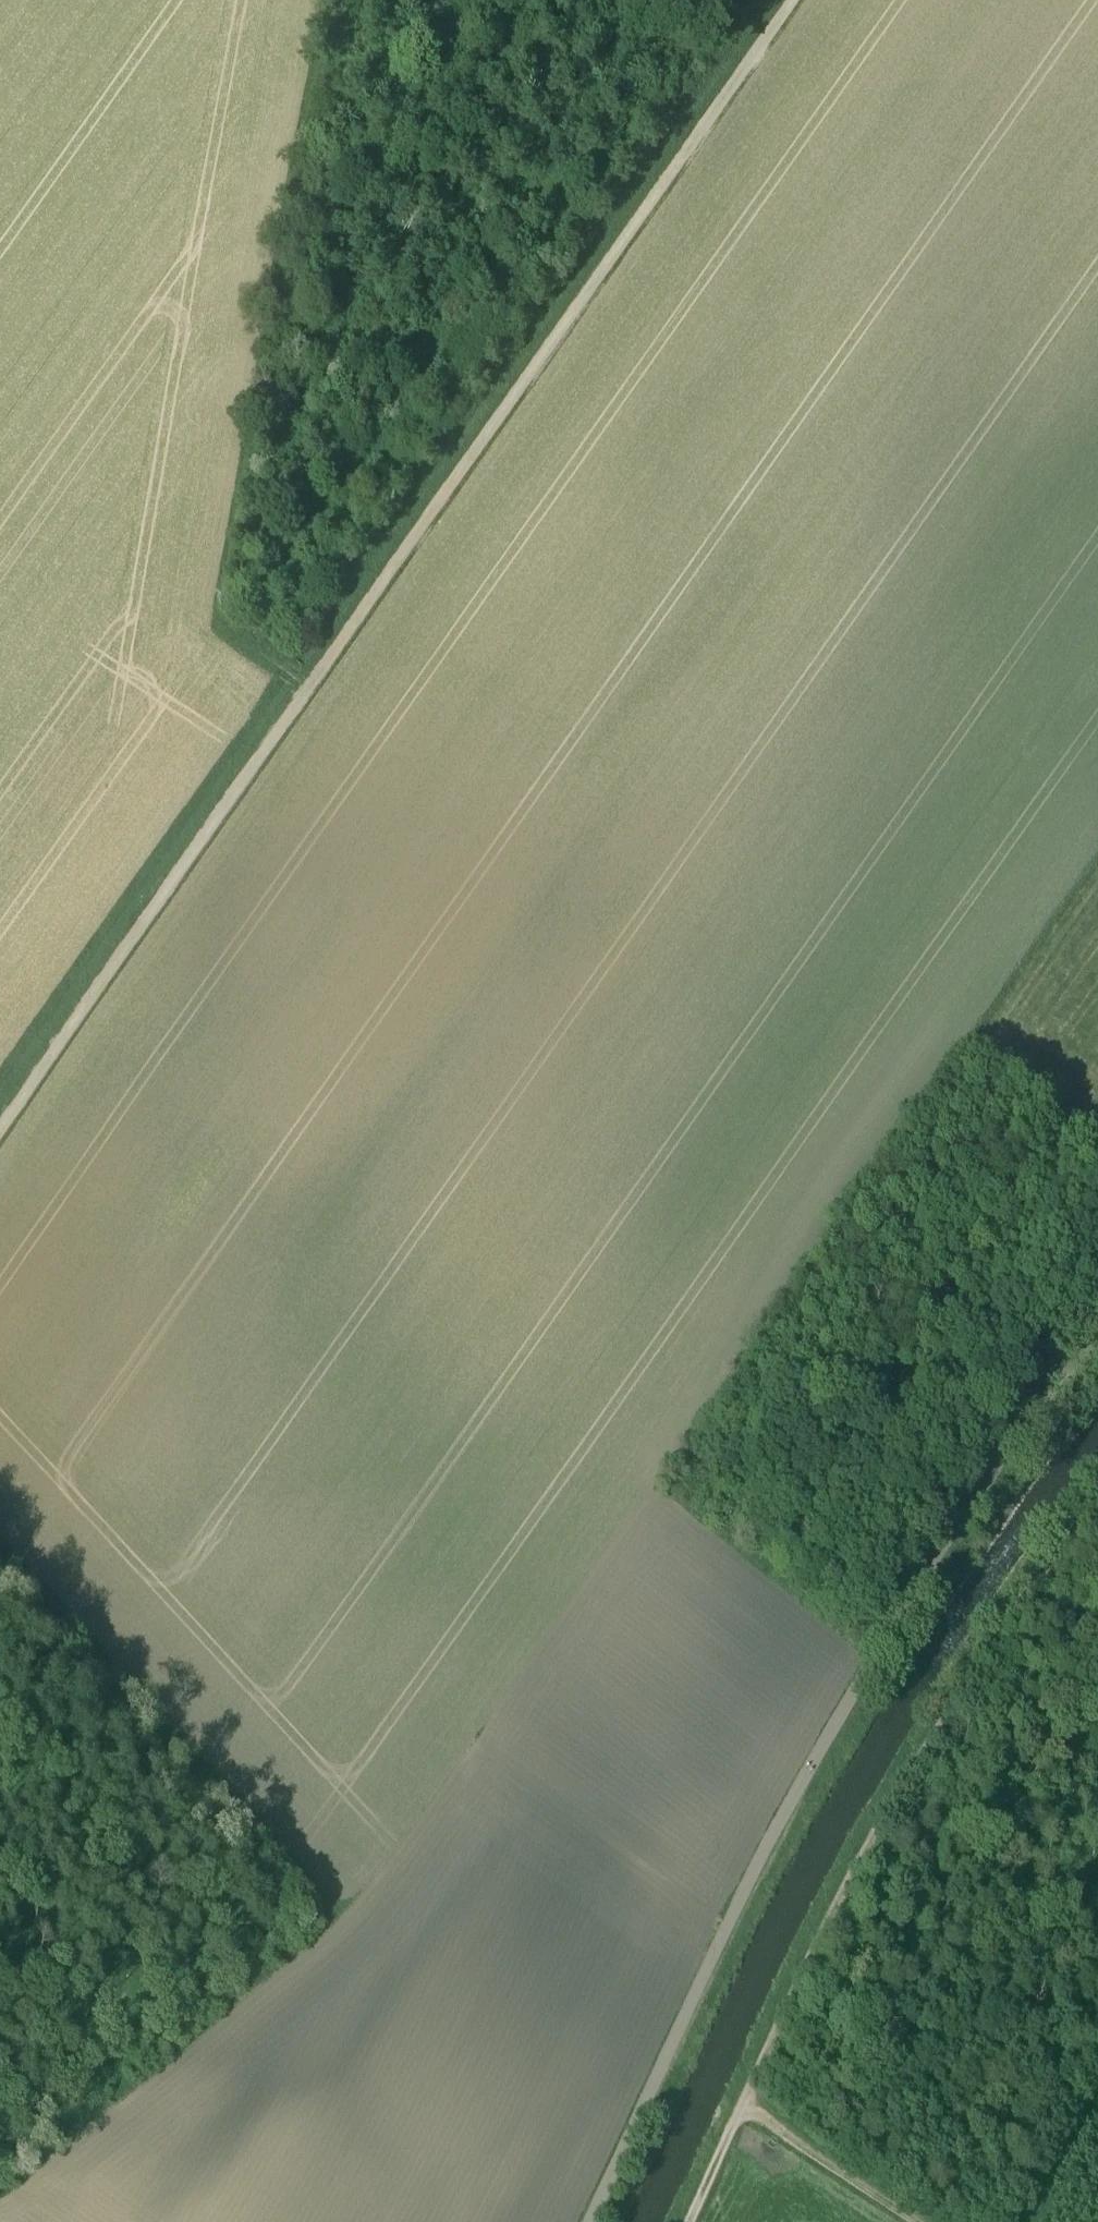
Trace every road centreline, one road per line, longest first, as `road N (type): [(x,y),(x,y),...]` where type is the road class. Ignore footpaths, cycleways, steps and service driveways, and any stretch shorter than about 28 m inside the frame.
road 1 (track): [(804,0),(0,1127)]
road 2 (track): [(591,2221),(700,1985),(872,1655),(974,1492),(1097,1331)]
road 3 (track): [(740,2112),(913,2221)]

